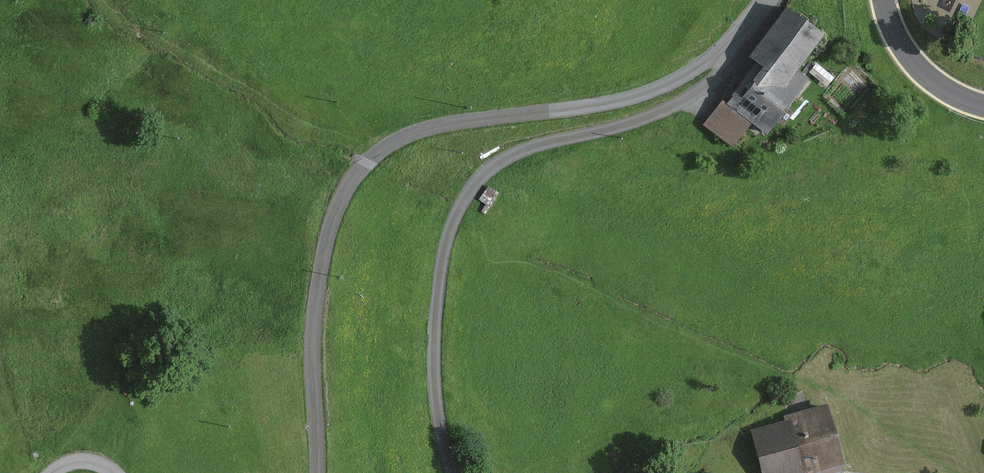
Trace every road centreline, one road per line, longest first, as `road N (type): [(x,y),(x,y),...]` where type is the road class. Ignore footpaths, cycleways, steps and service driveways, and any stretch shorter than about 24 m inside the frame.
road 1 (unclassified): [(326,472),(319,286),(346,191),(413,138),(668,85),(725,50),(775,0)]
road 2 (track): [(460,472),(439,362),(448,270),(466,206),(493,171),(526,148),(662,111),(705,86),(732,62),(725,50)]
road 3 (unclassified): [(983,111),(920,77),(901,52),(883,0)]

